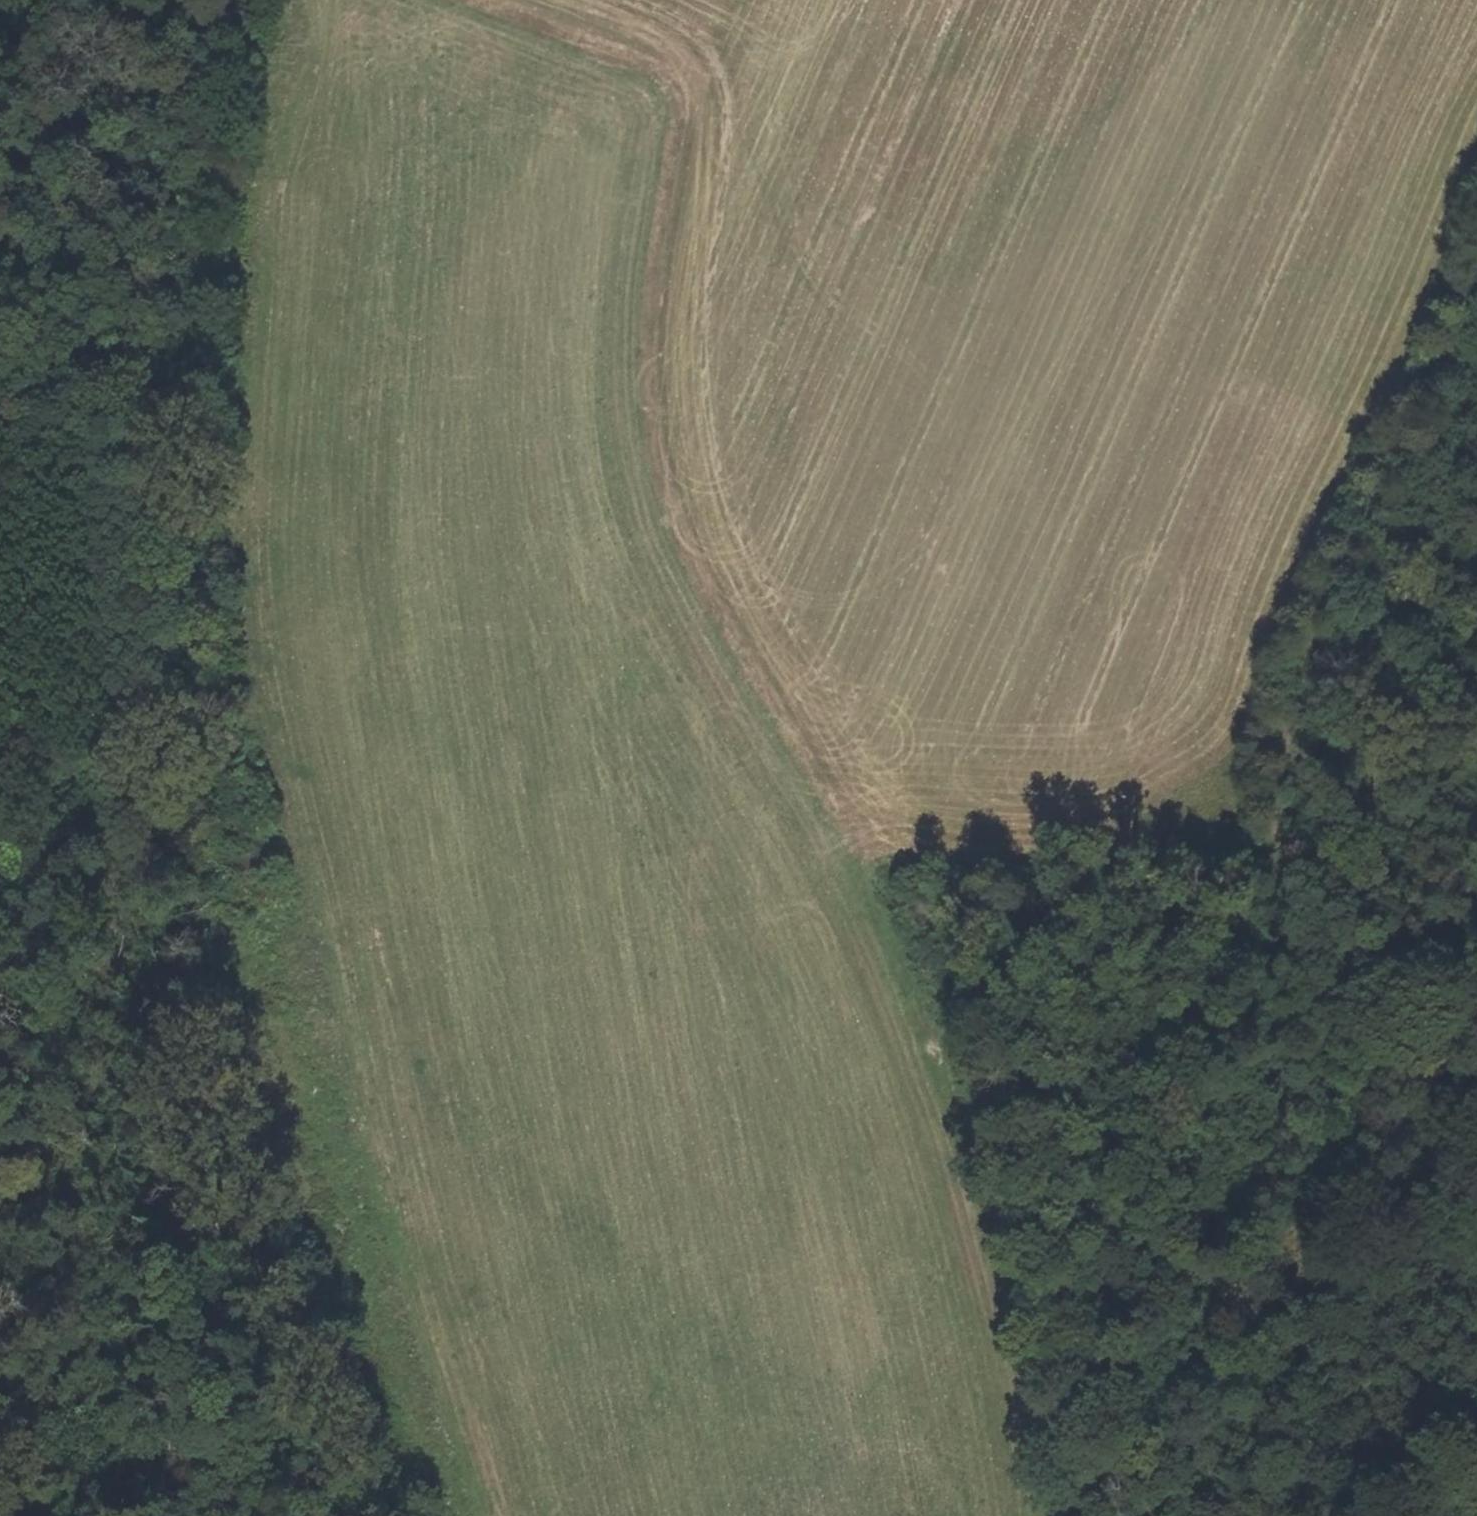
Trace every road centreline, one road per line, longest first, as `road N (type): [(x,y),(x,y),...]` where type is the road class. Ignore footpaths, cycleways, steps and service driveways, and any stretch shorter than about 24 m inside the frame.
road 1 (track): [(1476,322),(1331,613),(1289,790),(1275,1090),(1233,1297),(1085,1515)]
road 2 (track): [(122,0),(96,226),(75,290),(66,436),(124,675),(102,702),(66,724),(52,878)]

